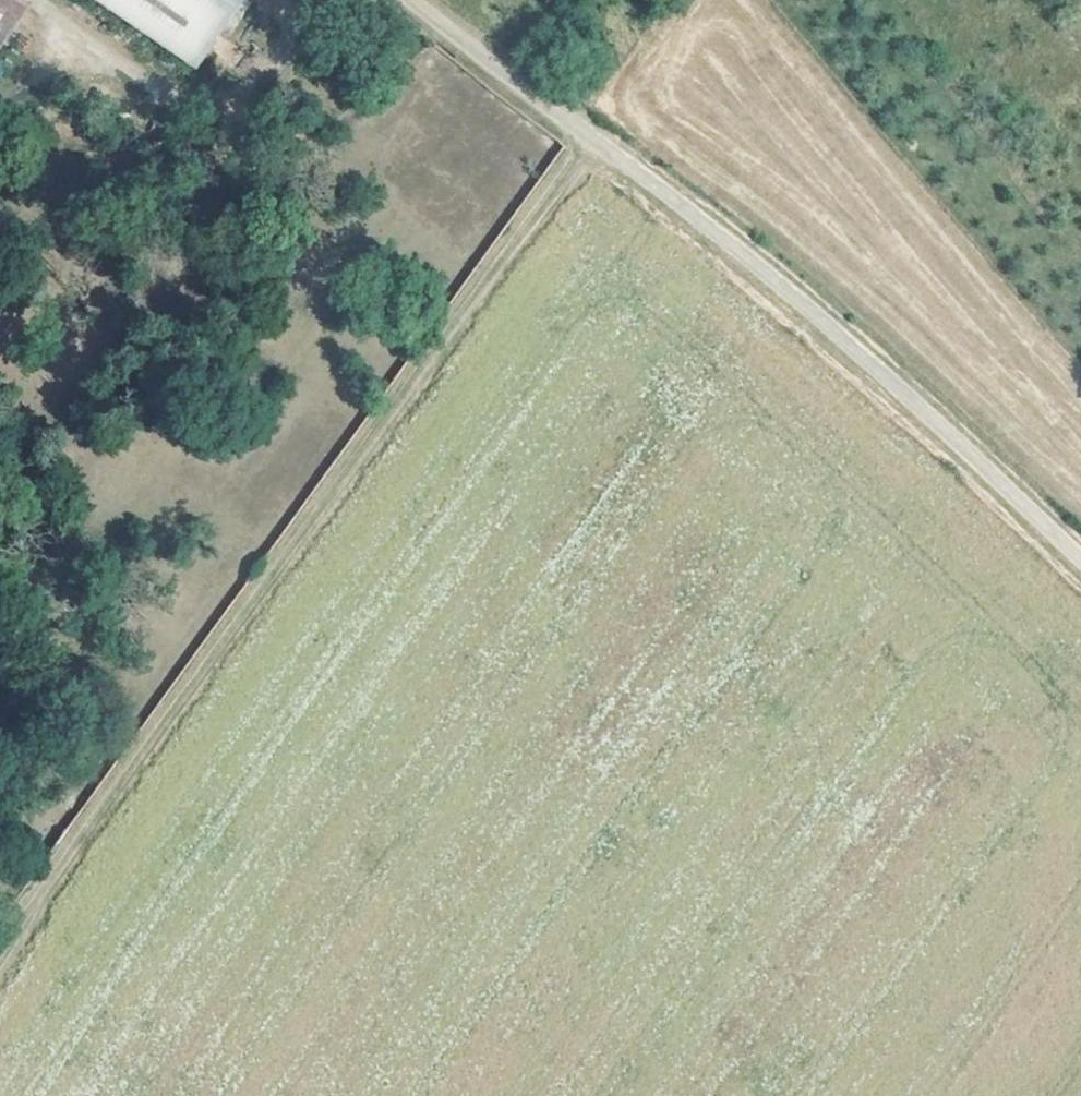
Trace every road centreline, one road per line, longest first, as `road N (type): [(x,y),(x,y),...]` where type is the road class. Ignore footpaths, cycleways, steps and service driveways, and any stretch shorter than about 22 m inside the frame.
road 1 (track): [(1080,562),(775,280),(545,103)]
road 2 (residential): [(413,0),(545,103)]

